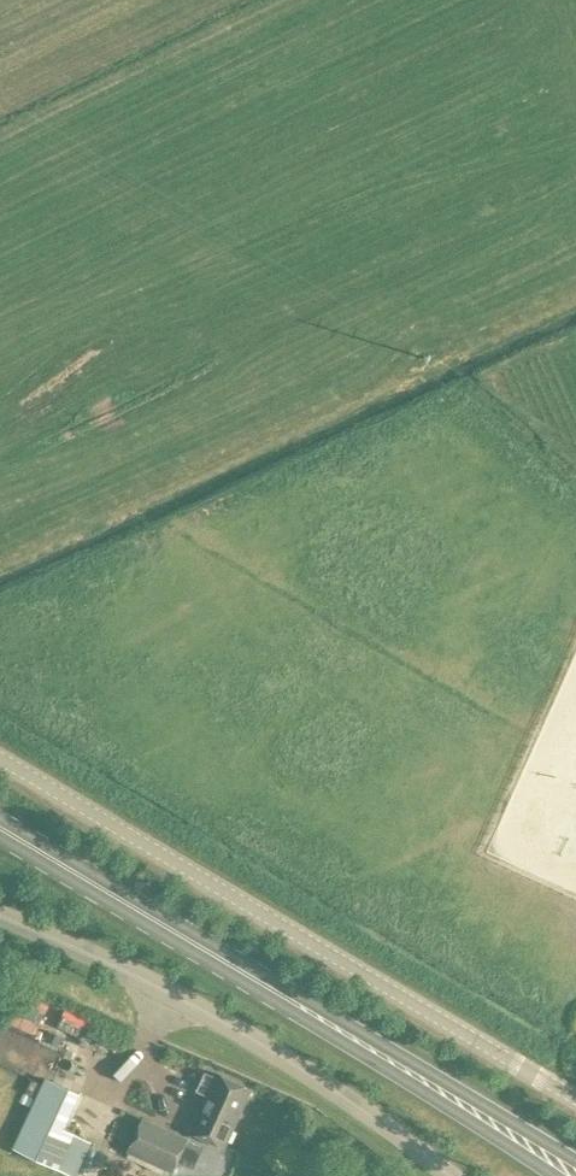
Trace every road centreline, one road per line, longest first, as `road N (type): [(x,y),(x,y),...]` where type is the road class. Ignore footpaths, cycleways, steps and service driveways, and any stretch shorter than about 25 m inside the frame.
road 1 (primary): [(575,1175),(0,827)]
road 2 (unclassified): [(575,1099),(0,758)]
road 3 (unclassified): [(455,1175),(263,1041),(0,919)]

